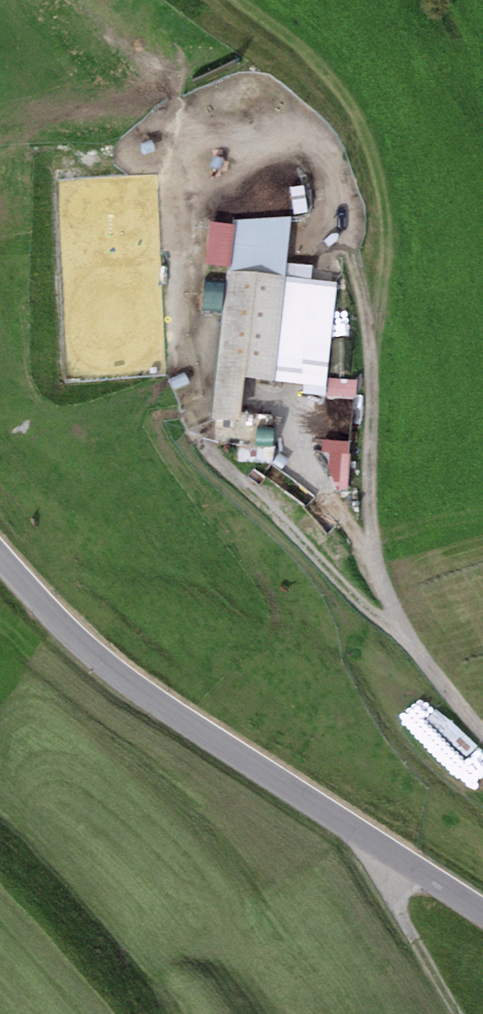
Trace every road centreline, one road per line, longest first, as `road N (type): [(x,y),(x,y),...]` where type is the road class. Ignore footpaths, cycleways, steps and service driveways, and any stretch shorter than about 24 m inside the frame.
road 1 (track): [(403,626),(208,453),(187,398),(186,210),(221,184),(284,163),(323,170),(345,204),(371,320)]
road 2 (unclassified): [(482,910),(86,656),(0,554)]
road 3 (track): [(371,320),(380,210),(354,115),(284,34),(237,0)]
road 4 (track): [(371,320),(370,554)]
road 5 (track): [(370,554),(403,626),(482,725)]
road 6 (track): [(363,834),(461,1013)]
road 7 (track): [(370,554),(300,454),(289,405)]

